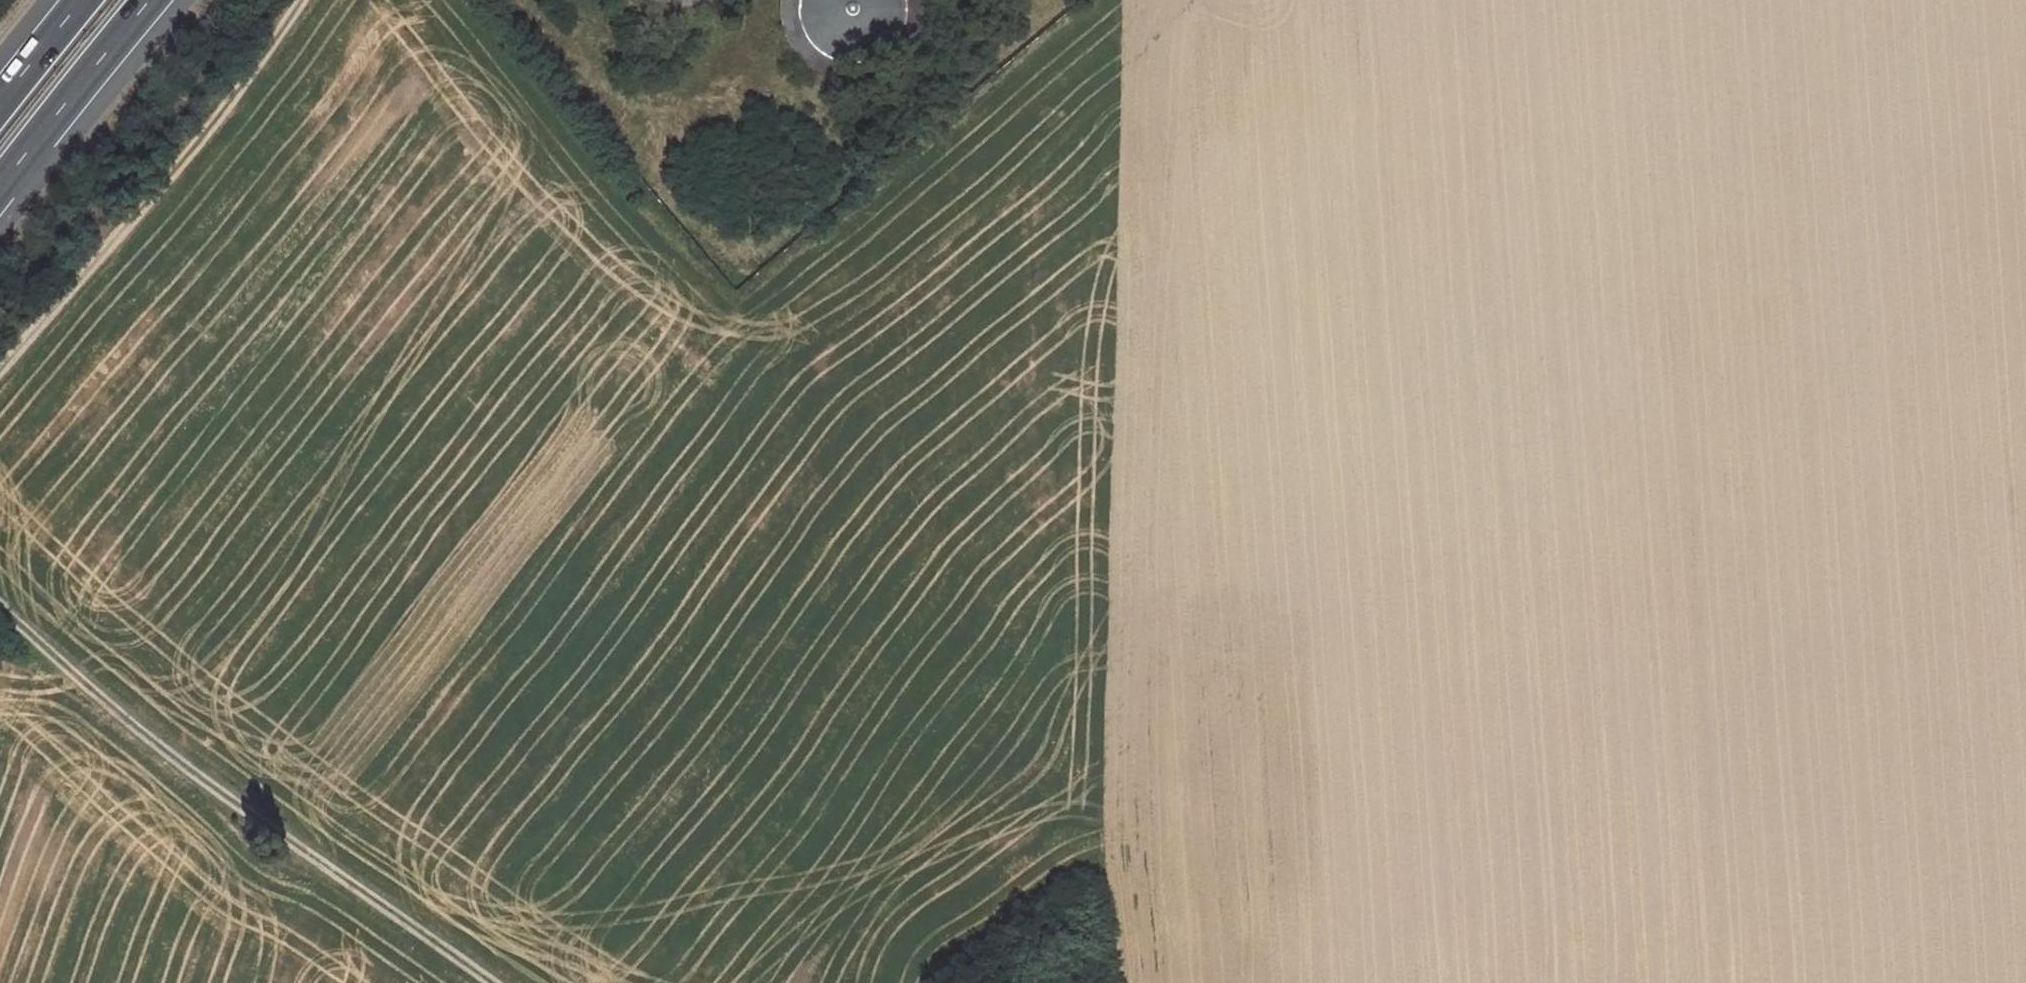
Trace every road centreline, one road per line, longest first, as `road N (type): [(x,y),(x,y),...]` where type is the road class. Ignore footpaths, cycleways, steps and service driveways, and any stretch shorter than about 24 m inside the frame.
road 1 (track): [(0,611),(201,784),(490,982)]
road 2 (track): [(299,0),(235,91),(0,373)]
road 3 (motorway): [(0,191),(153,0)]
road 4 (motorway): [(86,0),(0,106)]

